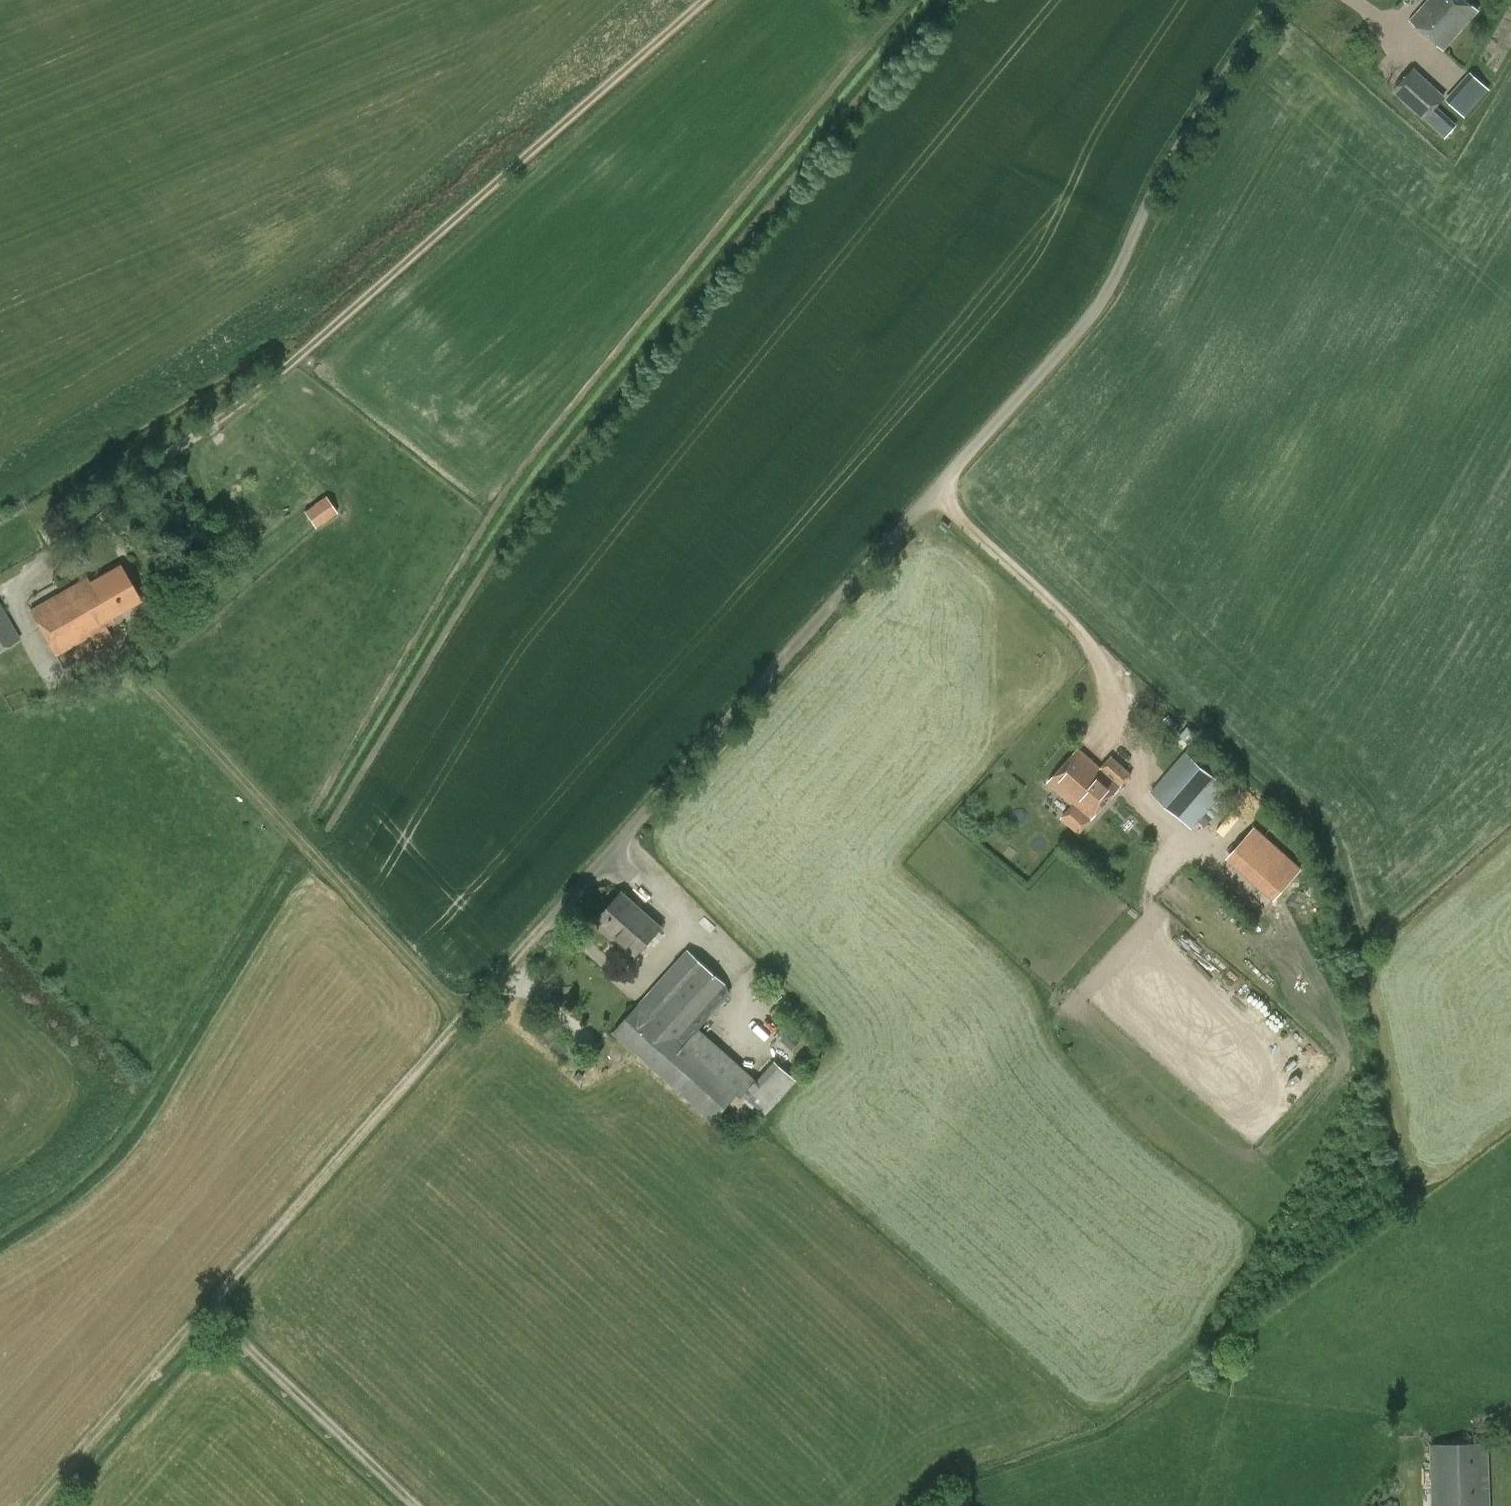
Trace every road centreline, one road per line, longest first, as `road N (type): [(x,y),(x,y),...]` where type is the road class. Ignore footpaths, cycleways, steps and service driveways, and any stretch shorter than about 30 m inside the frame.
road 1 (track): [(32,1505),(460,1019),(114,656),(57,674),(21,601),(72,531),(286,373),(701,0)]
road 2 (unclassified): [(460,1019),(801,622),(1080,315),(1168,158),(1276,0)]
road 3 (track): [(206,1308),(414,1505)]

